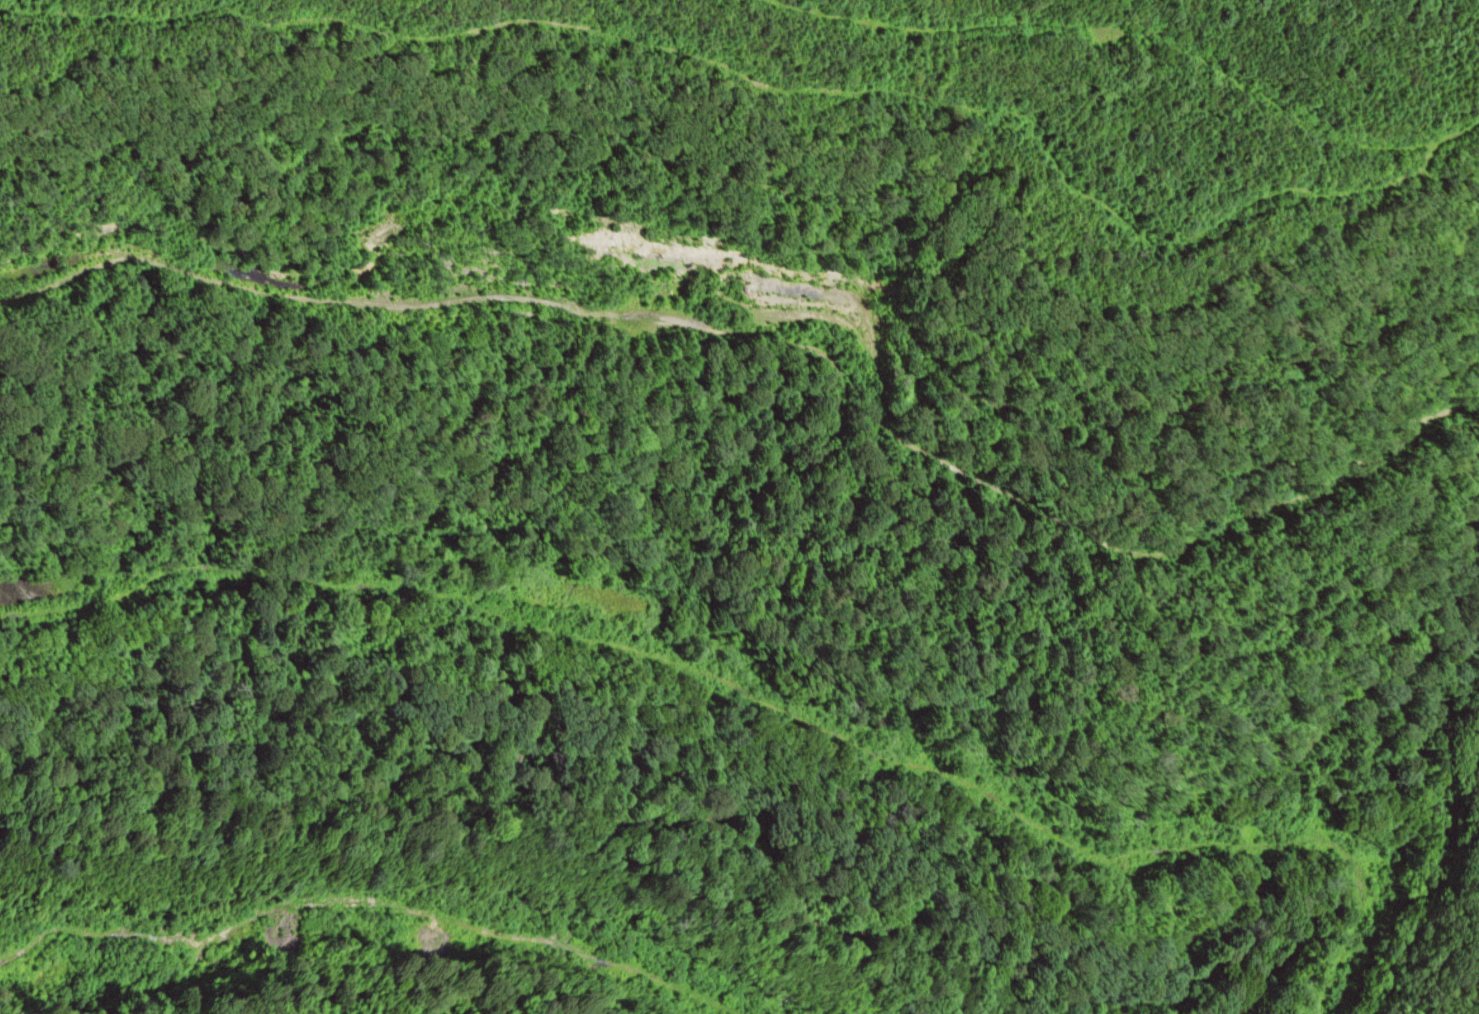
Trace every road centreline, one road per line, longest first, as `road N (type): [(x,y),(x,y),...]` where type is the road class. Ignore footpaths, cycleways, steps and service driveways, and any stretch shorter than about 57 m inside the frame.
road 1 (residential): [(732,1013),(575,944),(454,914),(227,924),(159,942),(80,934),(0,958)]

